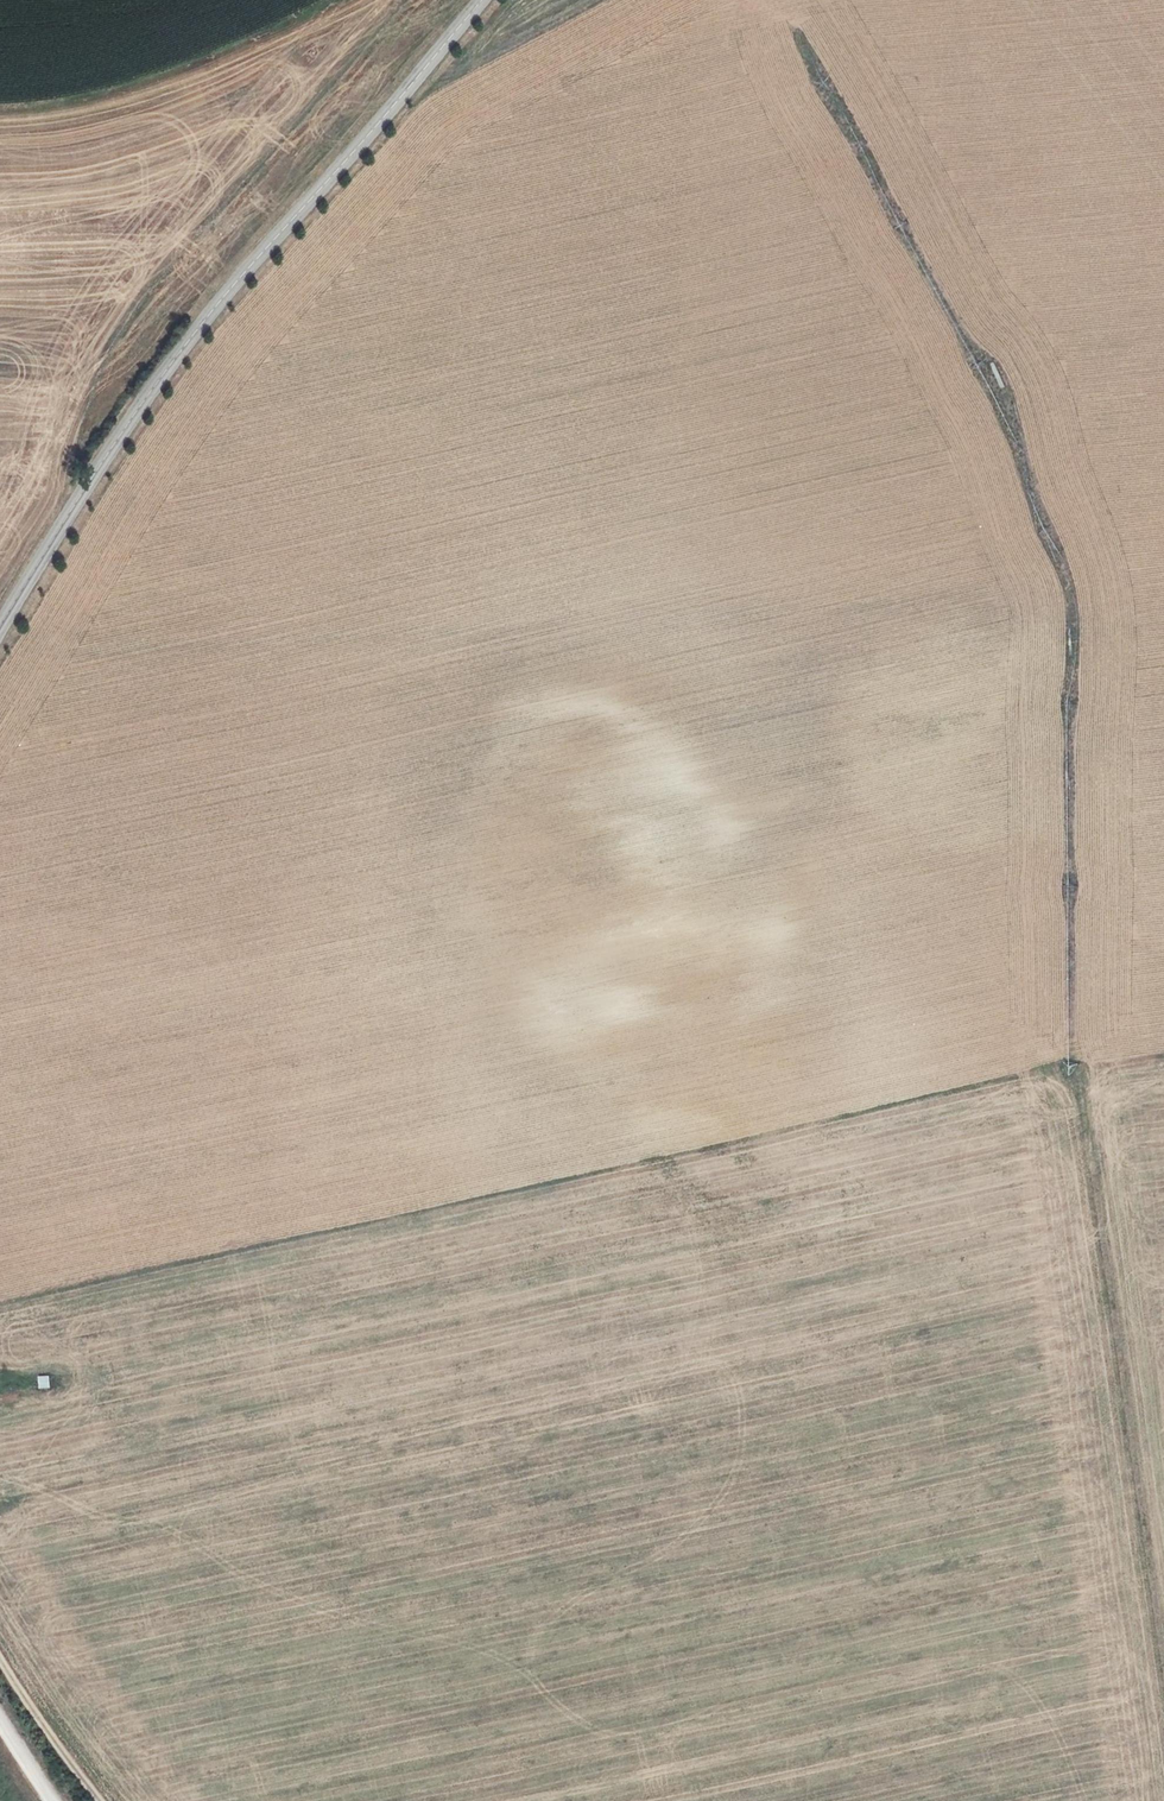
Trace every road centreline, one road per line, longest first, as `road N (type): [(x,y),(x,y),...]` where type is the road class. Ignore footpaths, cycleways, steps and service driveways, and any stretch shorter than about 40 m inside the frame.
road 1 (unclassified): [(0,616),(200,301),(465,0)]
road 2 (track): [(0,1659),(103,1800)]

